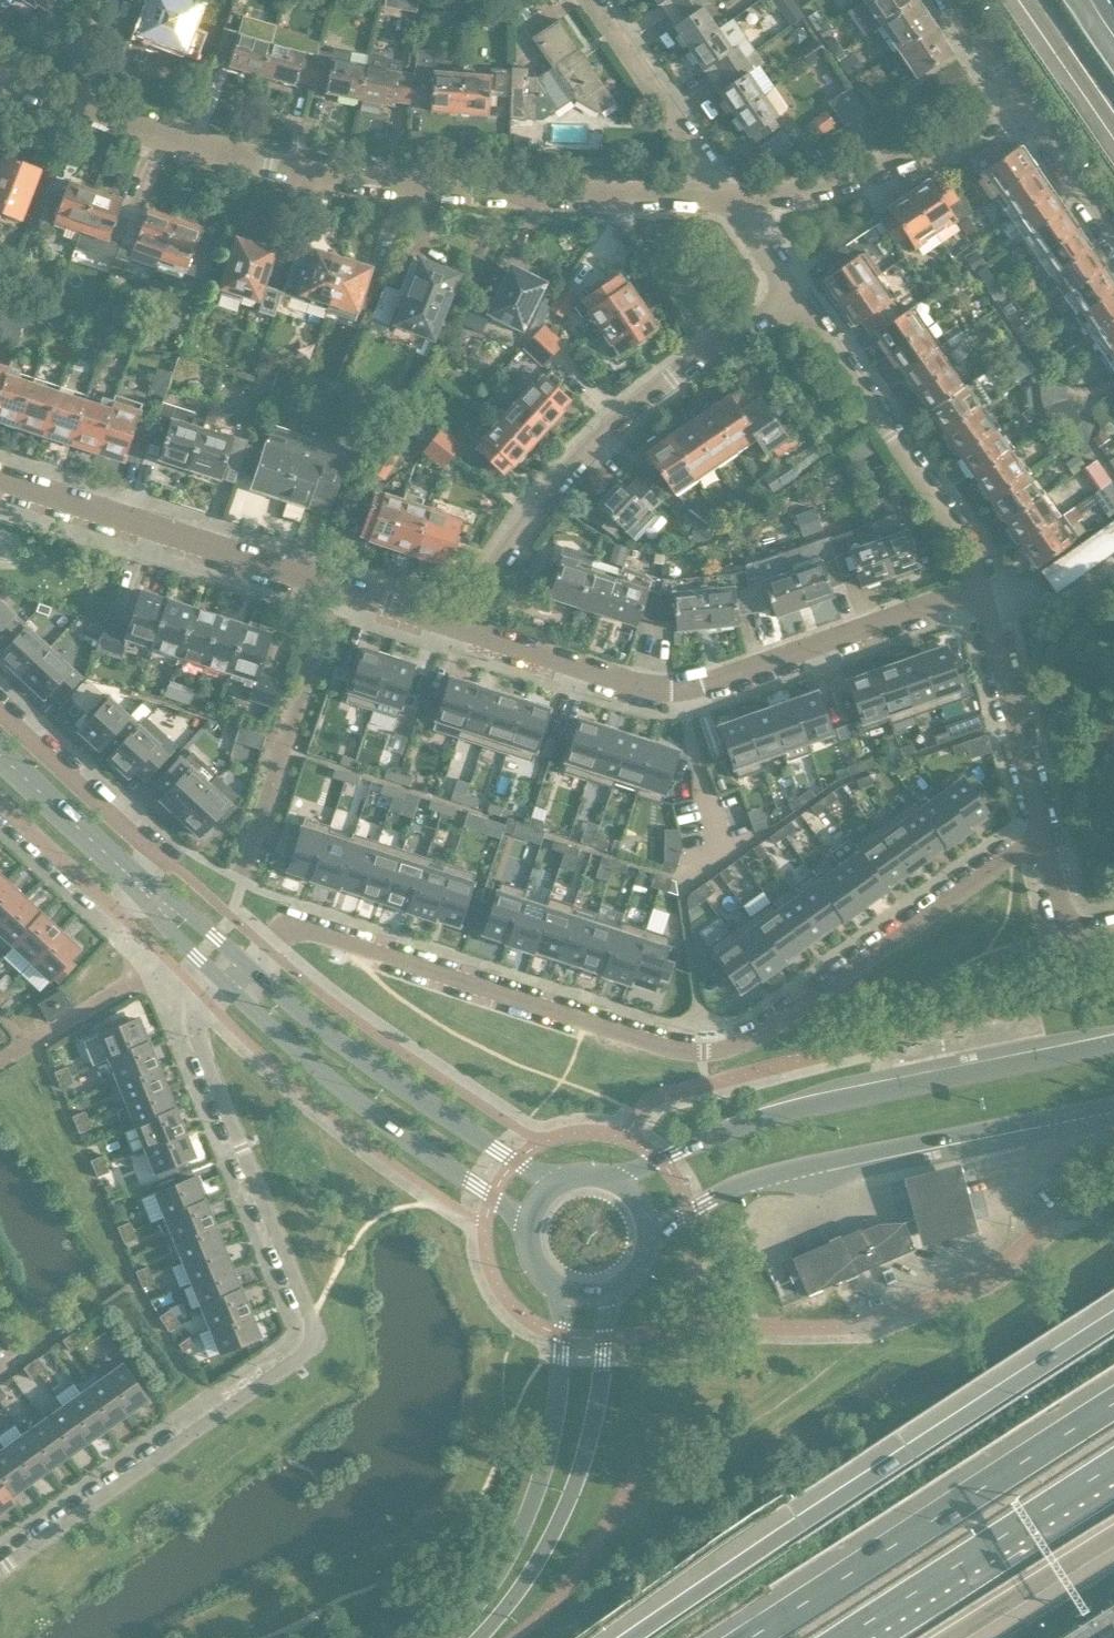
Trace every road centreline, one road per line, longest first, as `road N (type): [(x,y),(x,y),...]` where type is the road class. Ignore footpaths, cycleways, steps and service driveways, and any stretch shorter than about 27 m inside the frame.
road 1 (residential): [(245,964),(303,921),(649,1043),(721,1050),(764,1033),(1042,831)]
road 2 (residential): [(227,984),(207,1003),(200,1031),(311,1318),(309,1346),(0,1568)]
road 3 (residential): [(728,197),(356,181),(267,163),(0,78)]
road 4 (motorway): [(1113,1319),(633,1637)]
road 5 (residential): [(983,590),(684,687),(644,687),(463,627)]
road 6 (tertiary): [(1113,1042),(757,1119),(615,1179)]
road 7 (residential): [(463,627),(0,477)]
road 8 (tertiary): [(649,1232),(755,1179),(1113,1103)]
road 9 (residential): [(463,627),(530,520),(609,428),(789,294)]
road 10 (motorway): [(1113,1409),(756,1637)]
road 11 (tertiary): [(227,984),(323,1073),(528,1221)]
road 12 (tertiary): [(555,1182),(376,1070),(245,964)]
road 13 (tertiary): [(480,1637),(541,1556),(574,1489),(590,1436),(611,1291)]
road 14 (tertiary): [(561,1289),(553,1435),(541,1481),(514,1548),(447,1637)]
road 15 (residential): [(983,590),(955,521),(789,294)]
road 16 (residential): [(1026,105),(862,175),(796,193),(728,197)]
road 17 (motorway): [(855,1637),(1113,1472)]
road 18 (residential): [(1042,831),(983,590)]
road 19 (residential): [(137,883),(149,849),(0,712)]
road 20 (residential): [(728,197),(594,0)]
road 21 (motorway): [(946,1637),(1113,1534)]
road 22 (residential): [(0,805),(112,908),(137,883)]
road 23 (tertiary): [(137,883),(0,755)]
road 24 (residential): [(1113,231),(1026,105)]
road 25 (motorway): [(1028,0),(1113,125)]
road 26 (tertiary): [(137,883),(227,984)]
road 27 (tertiary): [(245,964),(137,883)]
road 28 (residential): [(1026,105),(955,0)]

